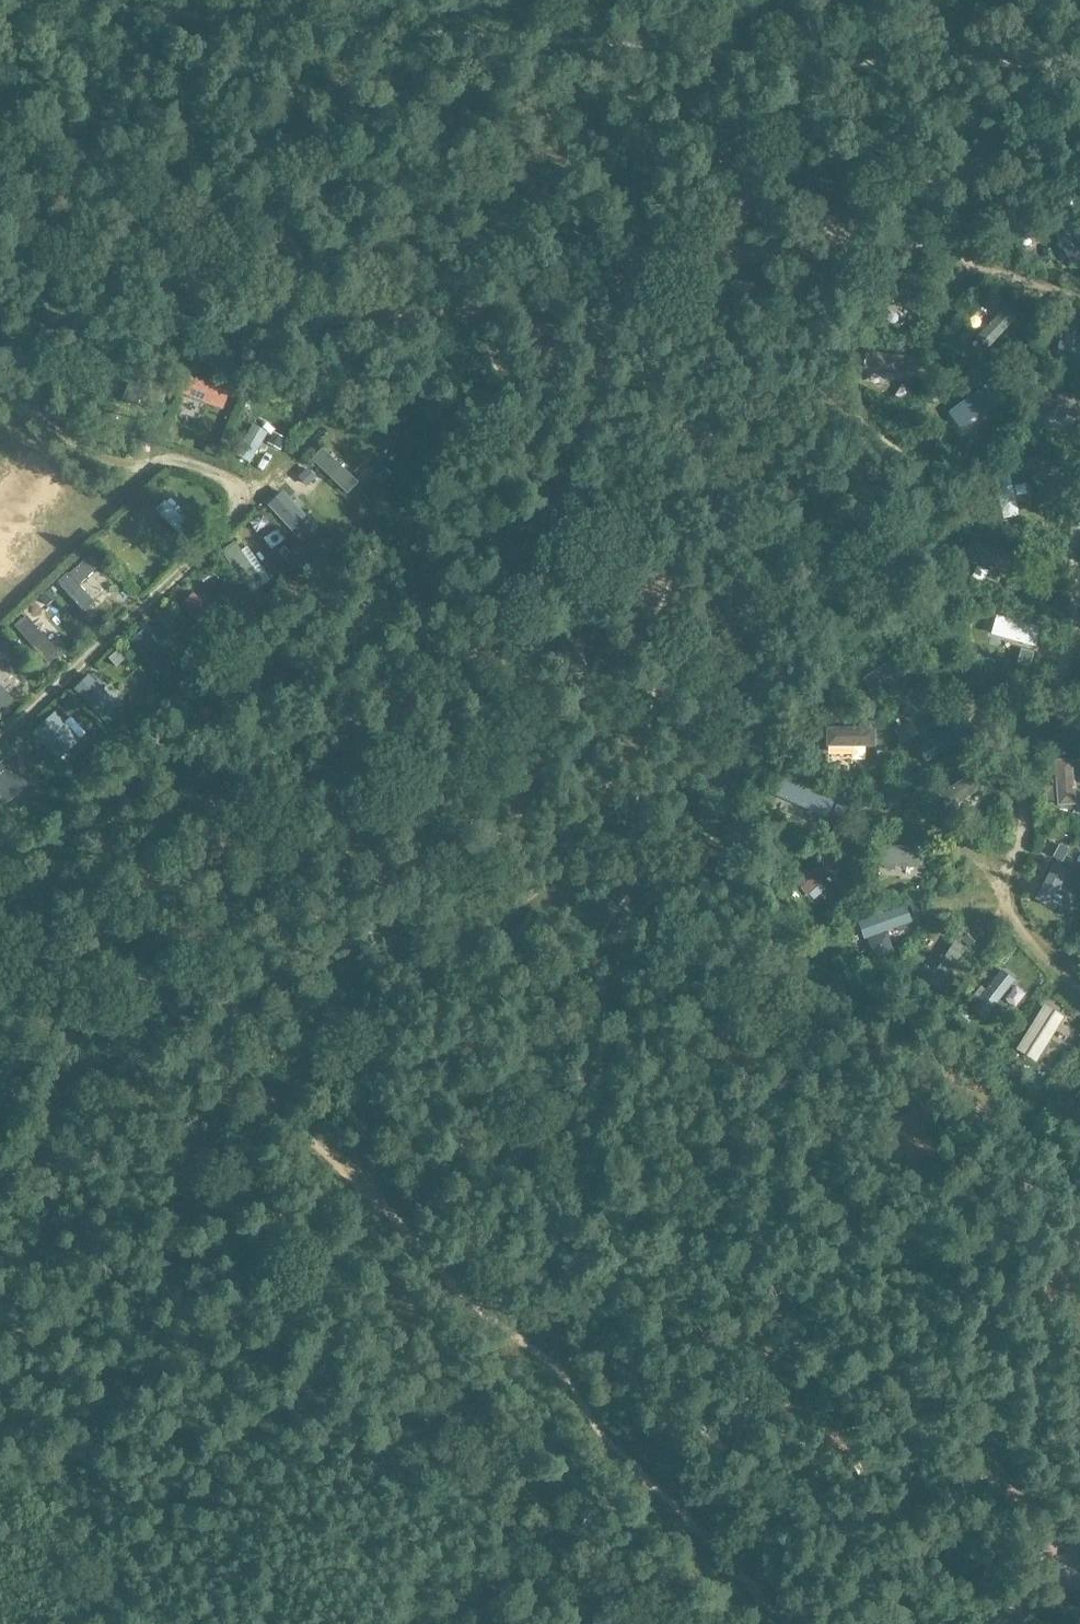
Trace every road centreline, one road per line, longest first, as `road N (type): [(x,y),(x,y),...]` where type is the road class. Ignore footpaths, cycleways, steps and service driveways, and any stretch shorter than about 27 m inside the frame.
road 1 (track): [(820,235),(780,346),(707,439),(456,551),(379,610),(280,747),(238,779),(106,808),(89,819),(65,867),(58,903),(256,1102),(499,1337),(548,1347)]
road 2 (track): [(0,221),(193,292),(308,318),(449,320),(721,254)]
road 3 (track): [(820,235),(903,189),(1079,123)]
road 4 (track): [(604,1445),(618,1520),(578,1623)]
road 5 (track): [(604,1445),(715,1564)]

